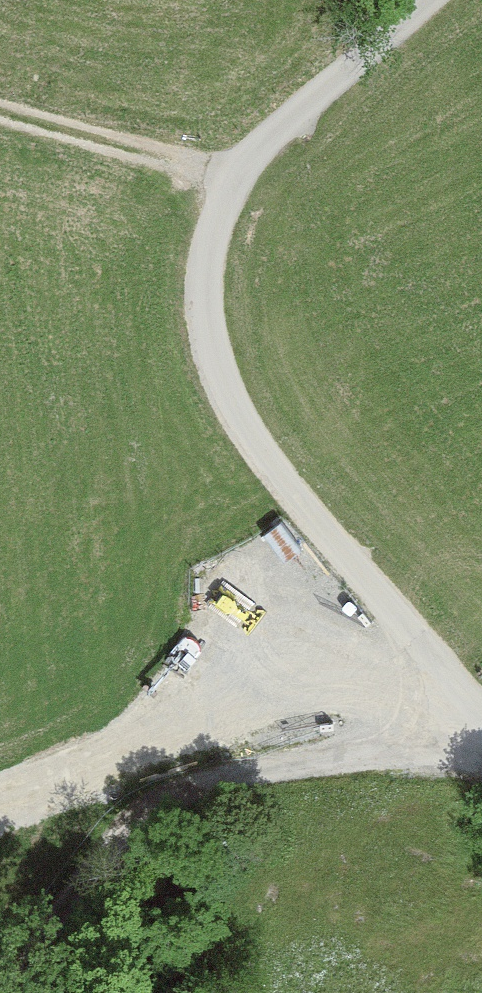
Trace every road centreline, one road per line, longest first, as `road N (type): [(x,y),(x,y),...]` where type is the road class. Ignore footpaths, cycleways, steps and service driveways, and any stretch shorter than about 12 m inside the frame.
road 1 (residential): [(481,731),(248,432),(207,353),(218,215),(277,123),(432,0)]
road 2 (track): [(195,784),(108,855),(23,960),(10,992)]
road 3 (track): [(240,181),(0,109)]

